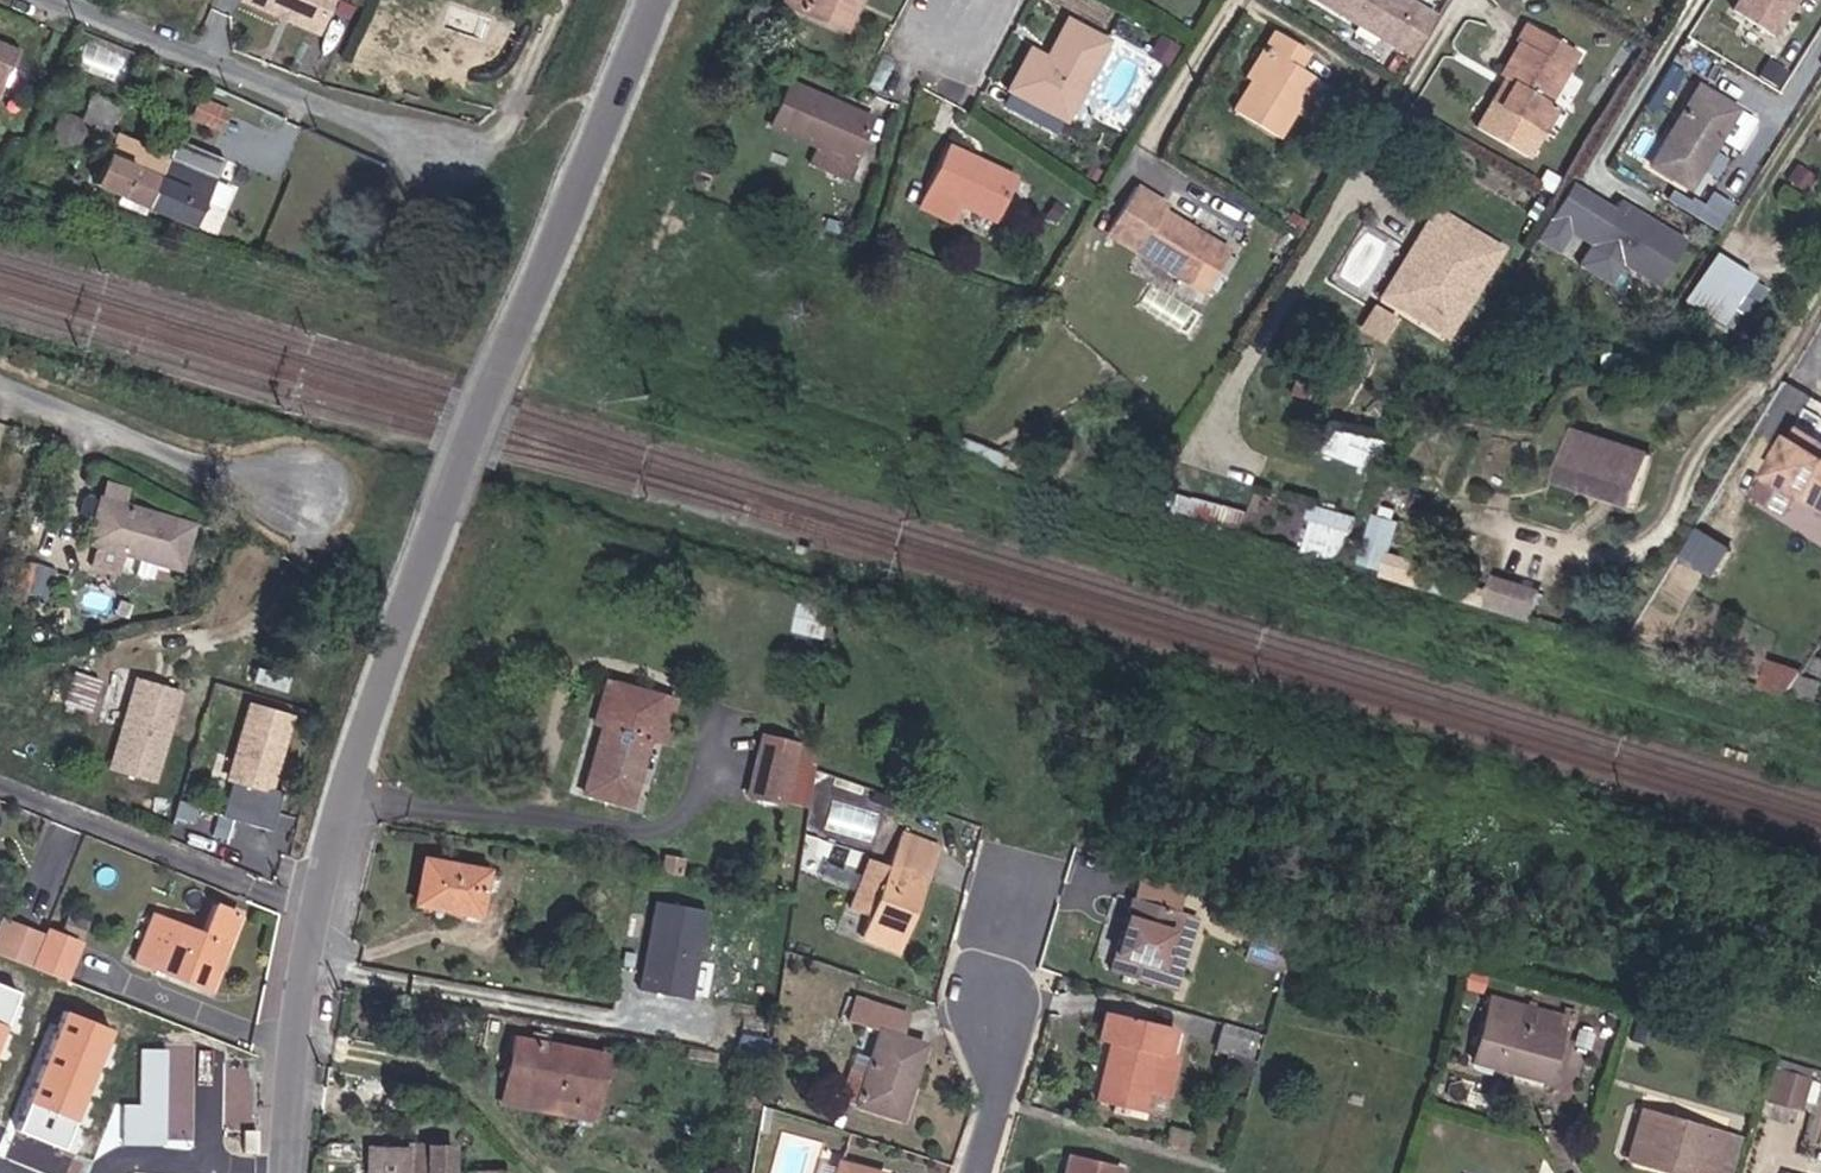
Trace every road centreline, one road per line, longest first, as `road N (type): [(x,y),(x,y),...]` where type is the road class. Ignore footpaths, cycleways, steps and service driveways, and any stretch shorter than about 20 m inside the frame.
road 1 (tertiary): [(289,1172),(296,1044),(318,916),(366,734),(448,506),(657,0)]
road 2 (track): [(1482,520),(1605,555),(1651,547),(1725,428),(1781,367),(1820,304)]
road 3 (unclassified): [(462,161),(56,1)]
road 4 (track): [(1559,230),(1653,69),(1689,55),(1788,102),(1820,45)]
road 5 (track): [(1284,301),(1468,0)]
road 6 (residential): [(301,500),(0,390)]
road 7 (residential): [(976,1172),(1000,1097),(994,991)]
road 8 (track): [(1740,228),(1820,95)]

